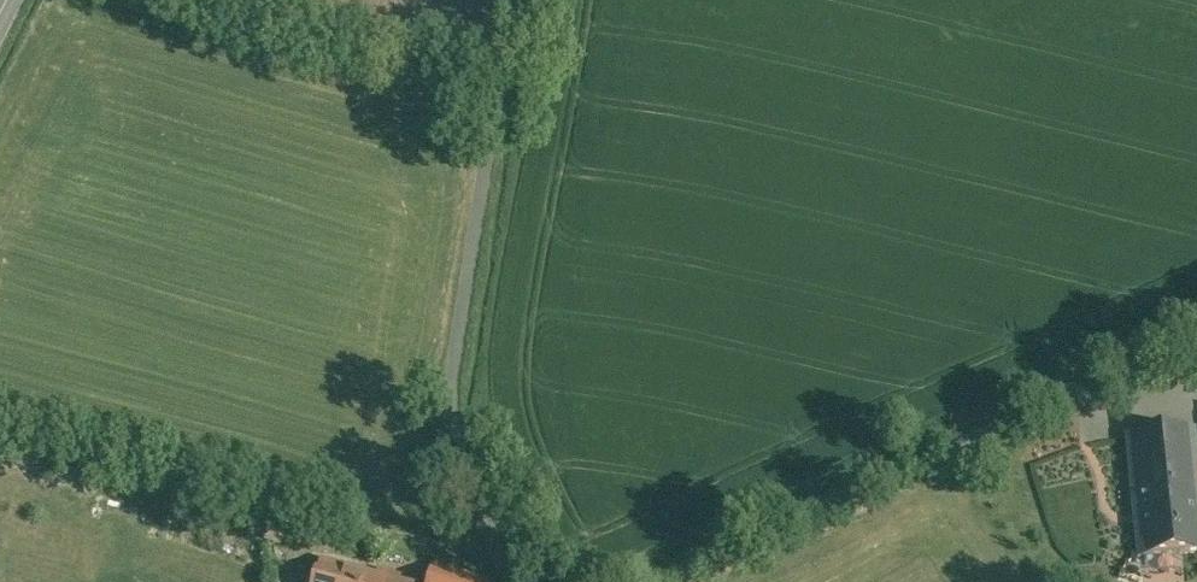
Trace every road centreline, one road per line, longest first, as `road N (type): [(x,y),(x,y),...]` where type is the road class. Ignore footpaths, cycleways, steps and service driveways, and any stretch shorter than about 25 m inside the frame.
road 1 (unclassified): [(515,0),(454,403),(527,581)]
road 2 (unclassified): [(653,581),(1196,328)]

